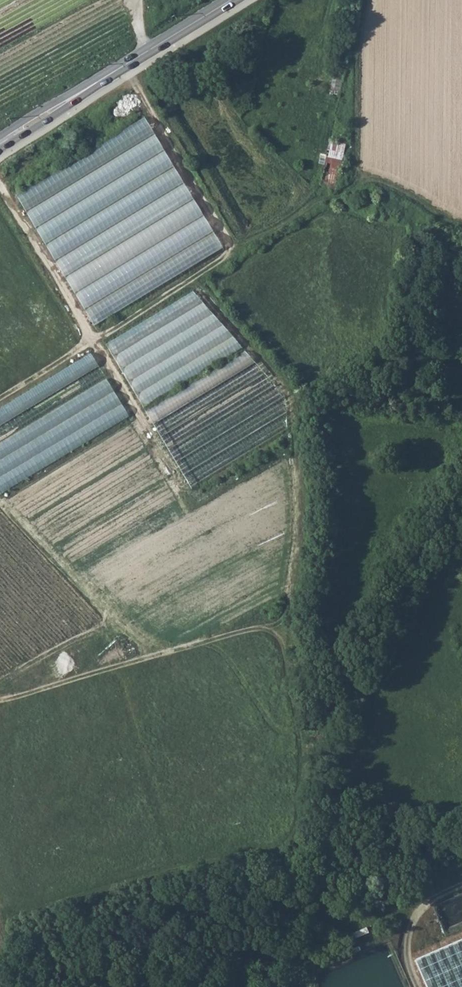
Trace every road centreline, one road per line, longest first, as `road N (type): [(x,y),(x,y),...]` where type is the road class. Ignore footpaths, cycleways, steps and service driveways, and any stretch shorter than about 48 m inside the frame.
road 1 (track): [(0,399),(236,248),(125,65)]
road 2 (track): [(0,700),(258,625),(287,639)]
road 3 (secondary): [(0,143),(231,0)]
road 4 (track): [(236,248),(372,175),(461,223)]

